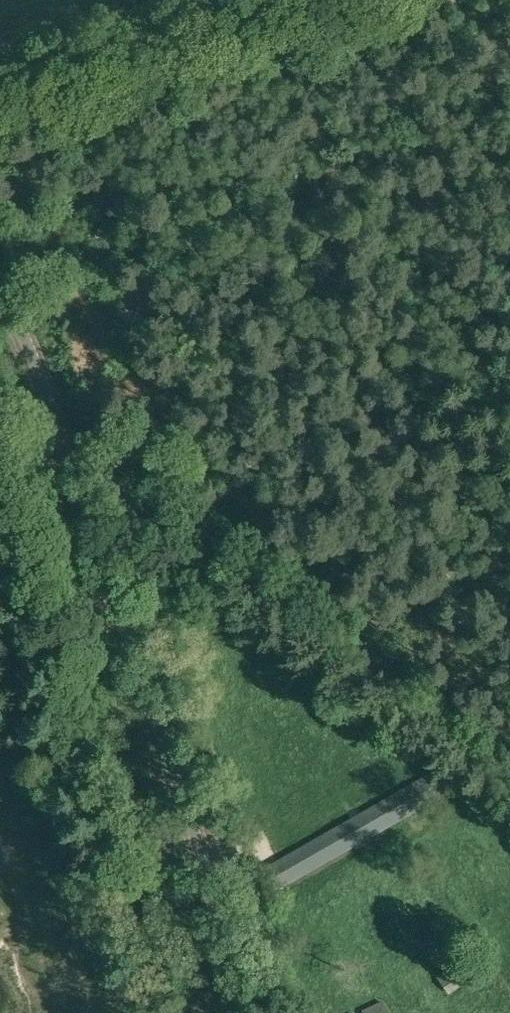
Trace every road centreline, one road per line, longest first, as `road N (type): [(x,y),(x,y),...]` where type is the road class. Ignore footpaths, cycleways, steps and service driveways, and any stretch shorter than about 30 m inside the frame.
road 1 (tertiary): [(250,1012),(47,393),(0,289)]
road 2 (unclassified): [(0,88),(283,0)]

